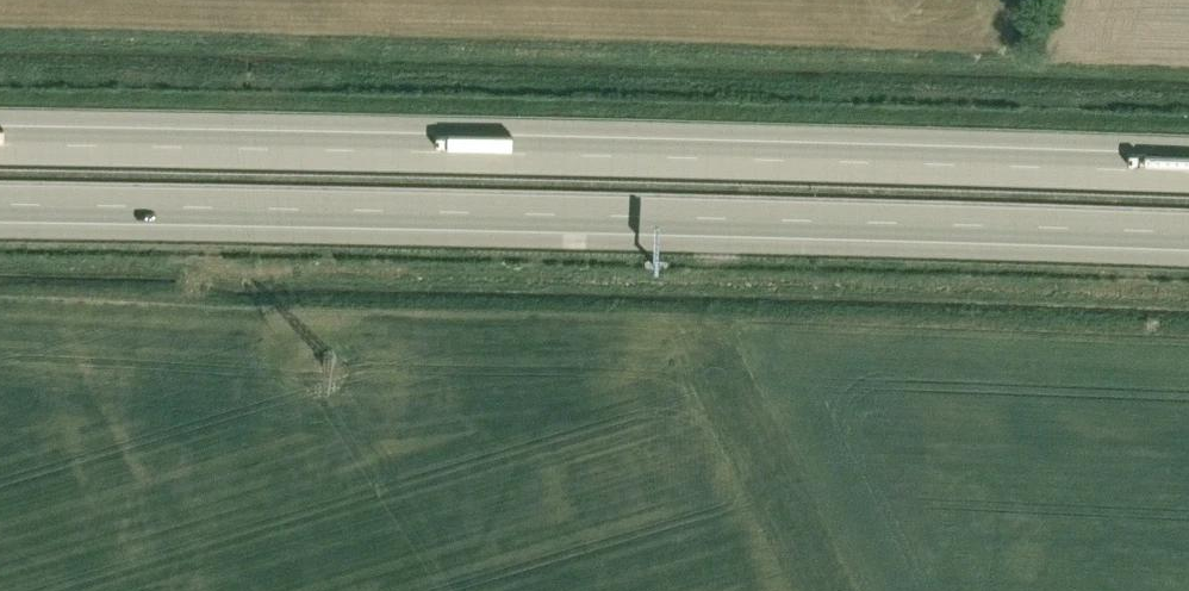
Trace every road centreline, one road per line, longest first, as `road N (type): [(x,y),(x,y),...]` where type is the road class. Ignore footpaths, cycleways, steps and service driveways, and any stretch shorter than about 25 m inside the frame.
road 1 (motorway): [(1188,168),(0,138)]
road 2 (motorway): [(0,208),(1188,236)]

